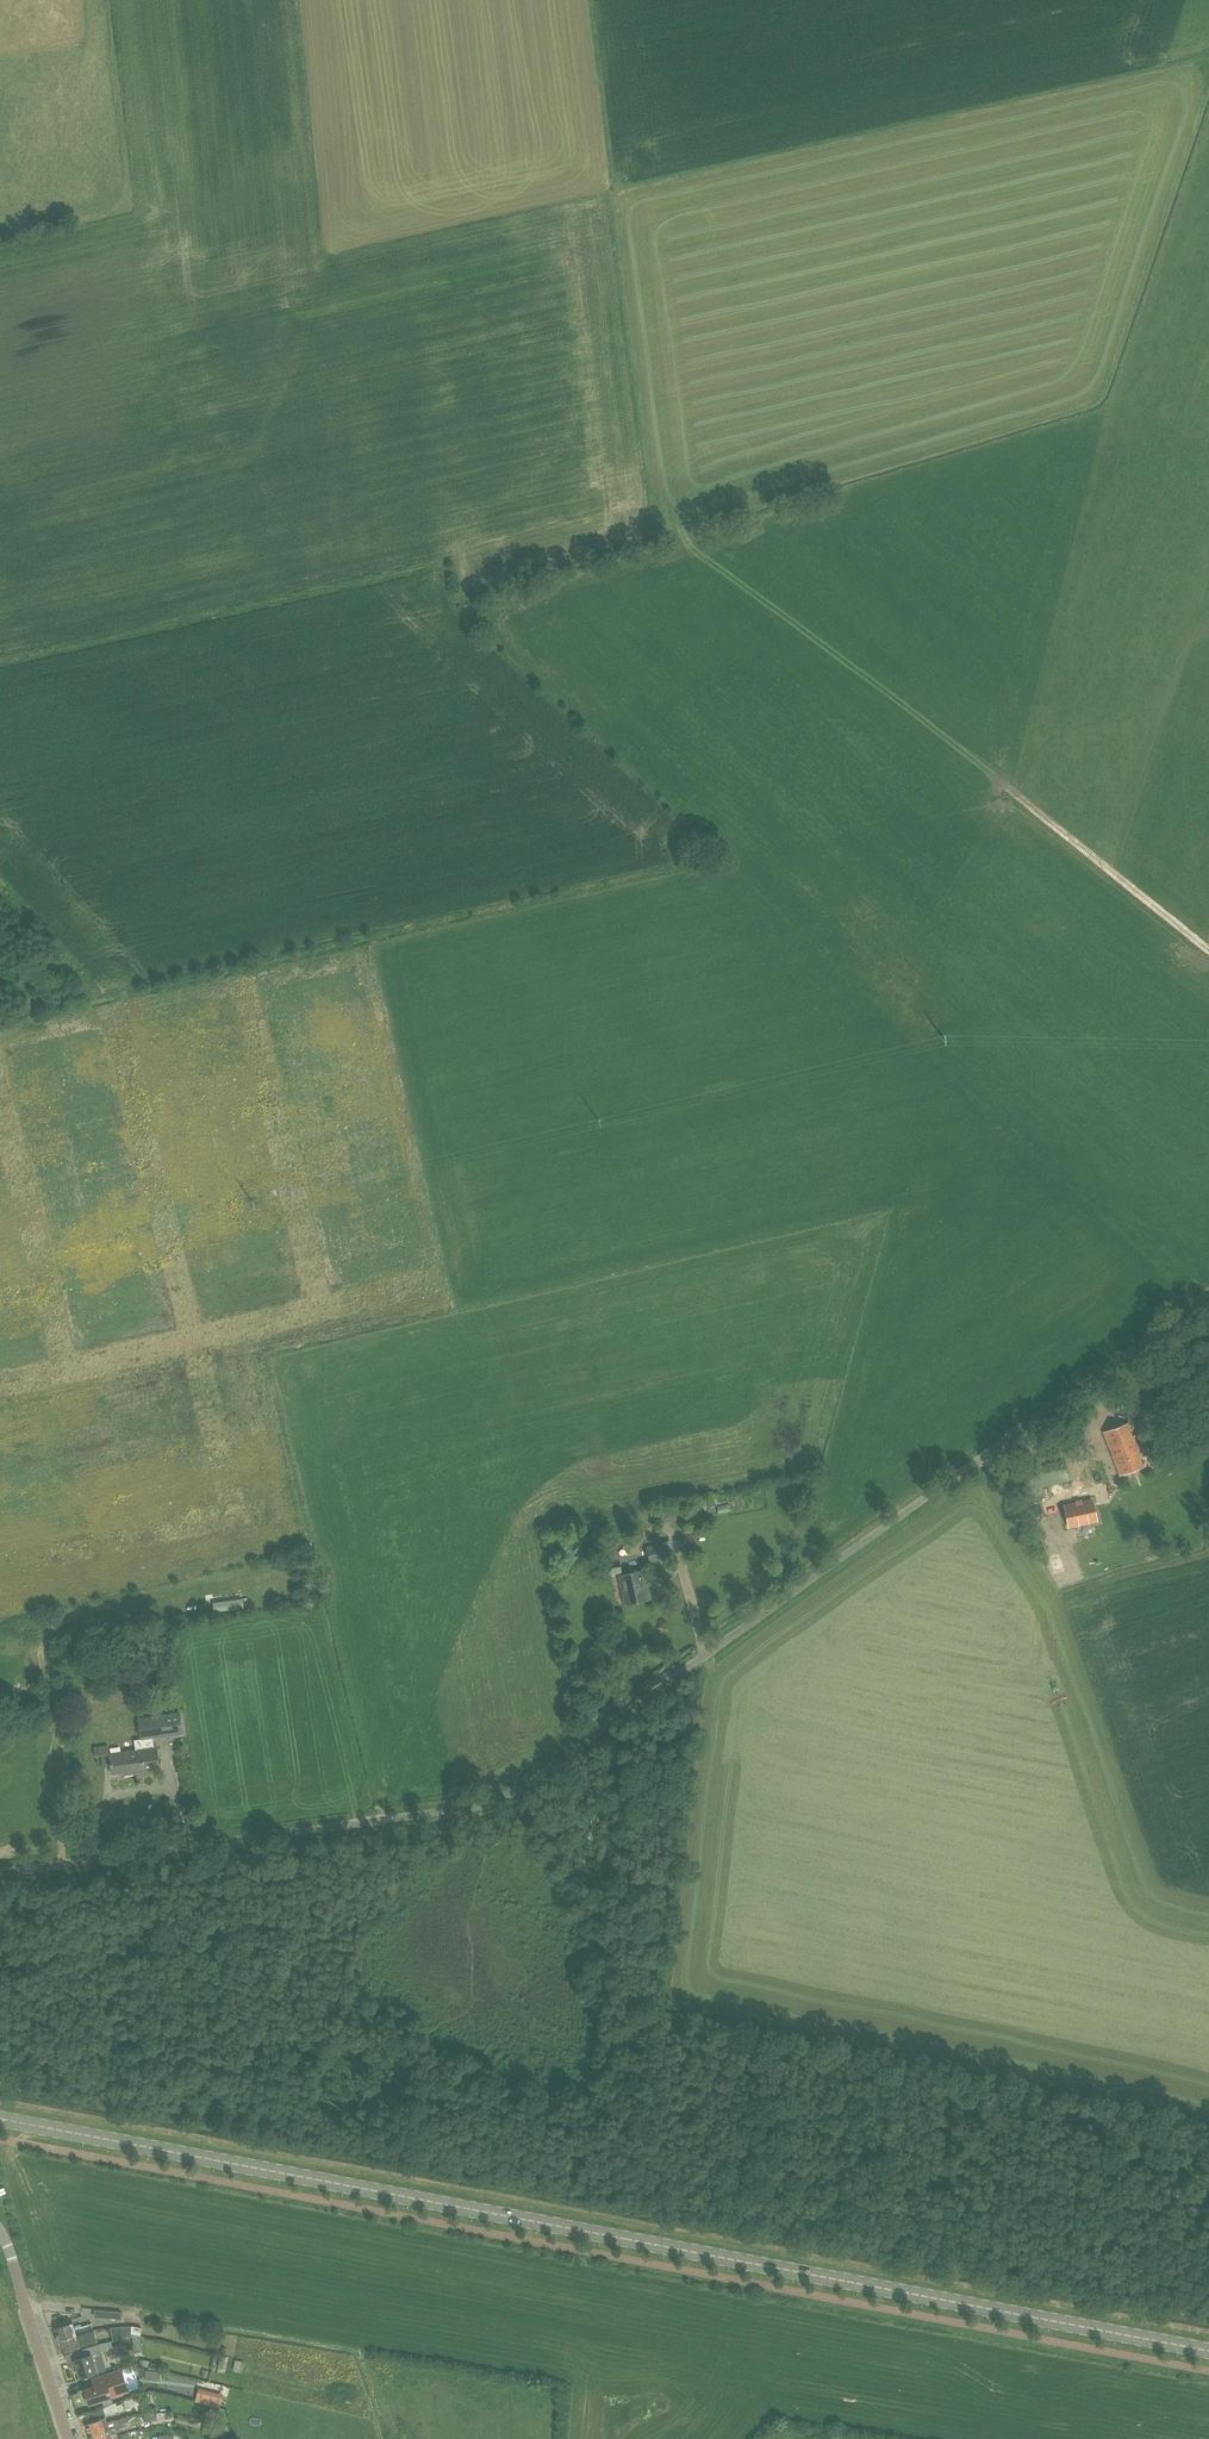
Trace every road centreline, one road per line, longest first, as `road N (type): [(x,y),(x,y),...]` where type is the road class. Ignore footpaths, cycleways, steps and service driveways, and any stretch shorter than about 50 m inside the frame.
road 1 (unclassified): [(0,1875),(486,1807),(1197,1306)]
road 2 (secondary): [(1208,2352),(0,2120)]
road 3 (track): [(1208,122),(975,797)]
road 4 (residential): [(69,2438),(0,2233)]

